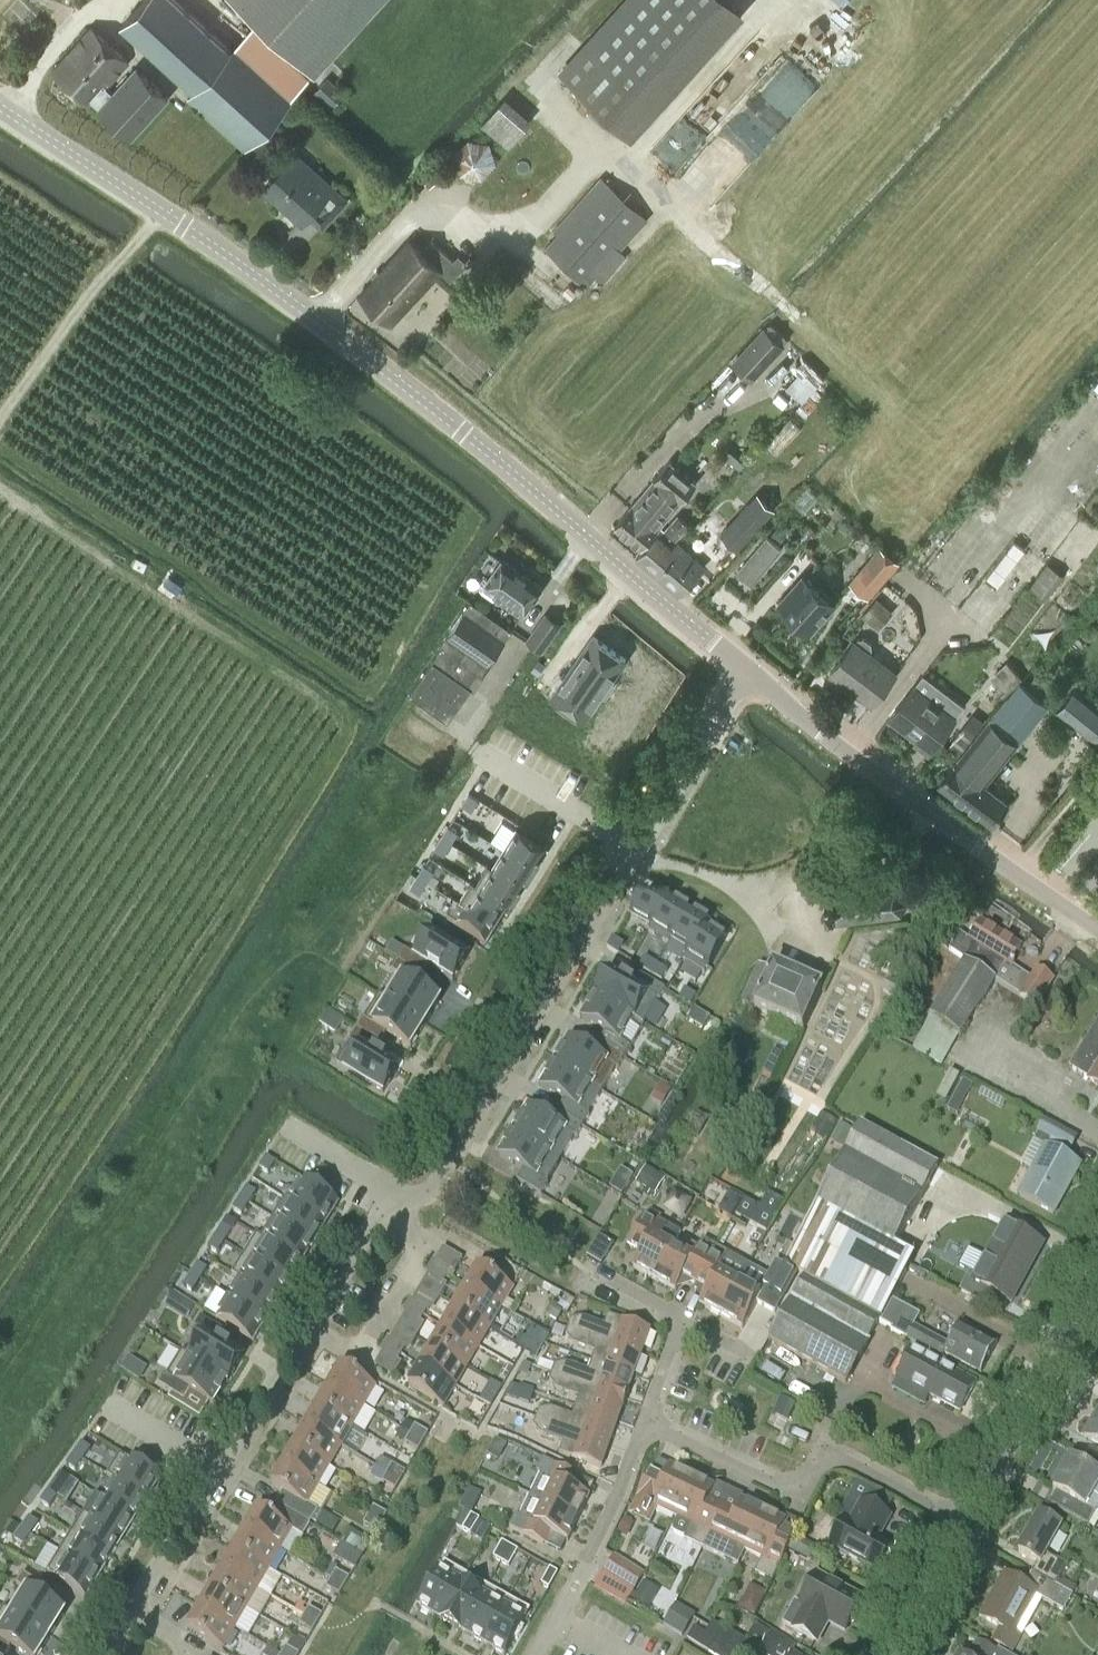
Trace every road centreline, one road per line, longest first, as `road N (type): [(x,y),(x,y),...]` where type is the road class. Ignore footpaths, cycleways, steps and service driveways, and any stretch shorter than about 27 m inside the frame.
road 1 (unclassified): [(745,671),(249,270),(0,110)]
road 2 (residential): [(392,1206),(442,1180),(745,671)]
road 3 (unclassified): [(1097,930),(745,671)]
road 4 (residential): [(957,1523),(825,1451),(795,1491),(646,1424)]
road 5 (residential): [(131,1614),(307,1327)]
road 6 (unclassified): [(957,1523),(1097,1260)]
road 7 (track): [(0,429),(160,212)]
road 8 (residential): [(535,1654),(621,1492),(646,1424)]
road 9 (residential): [(392,1206),(425,1244),(360,1358),(307,1327)]
road 10 (residential): [(307,1327),(370,1223),(392,1206)]
road 11 (unclassified): [(887,1654),(957,1523)]

